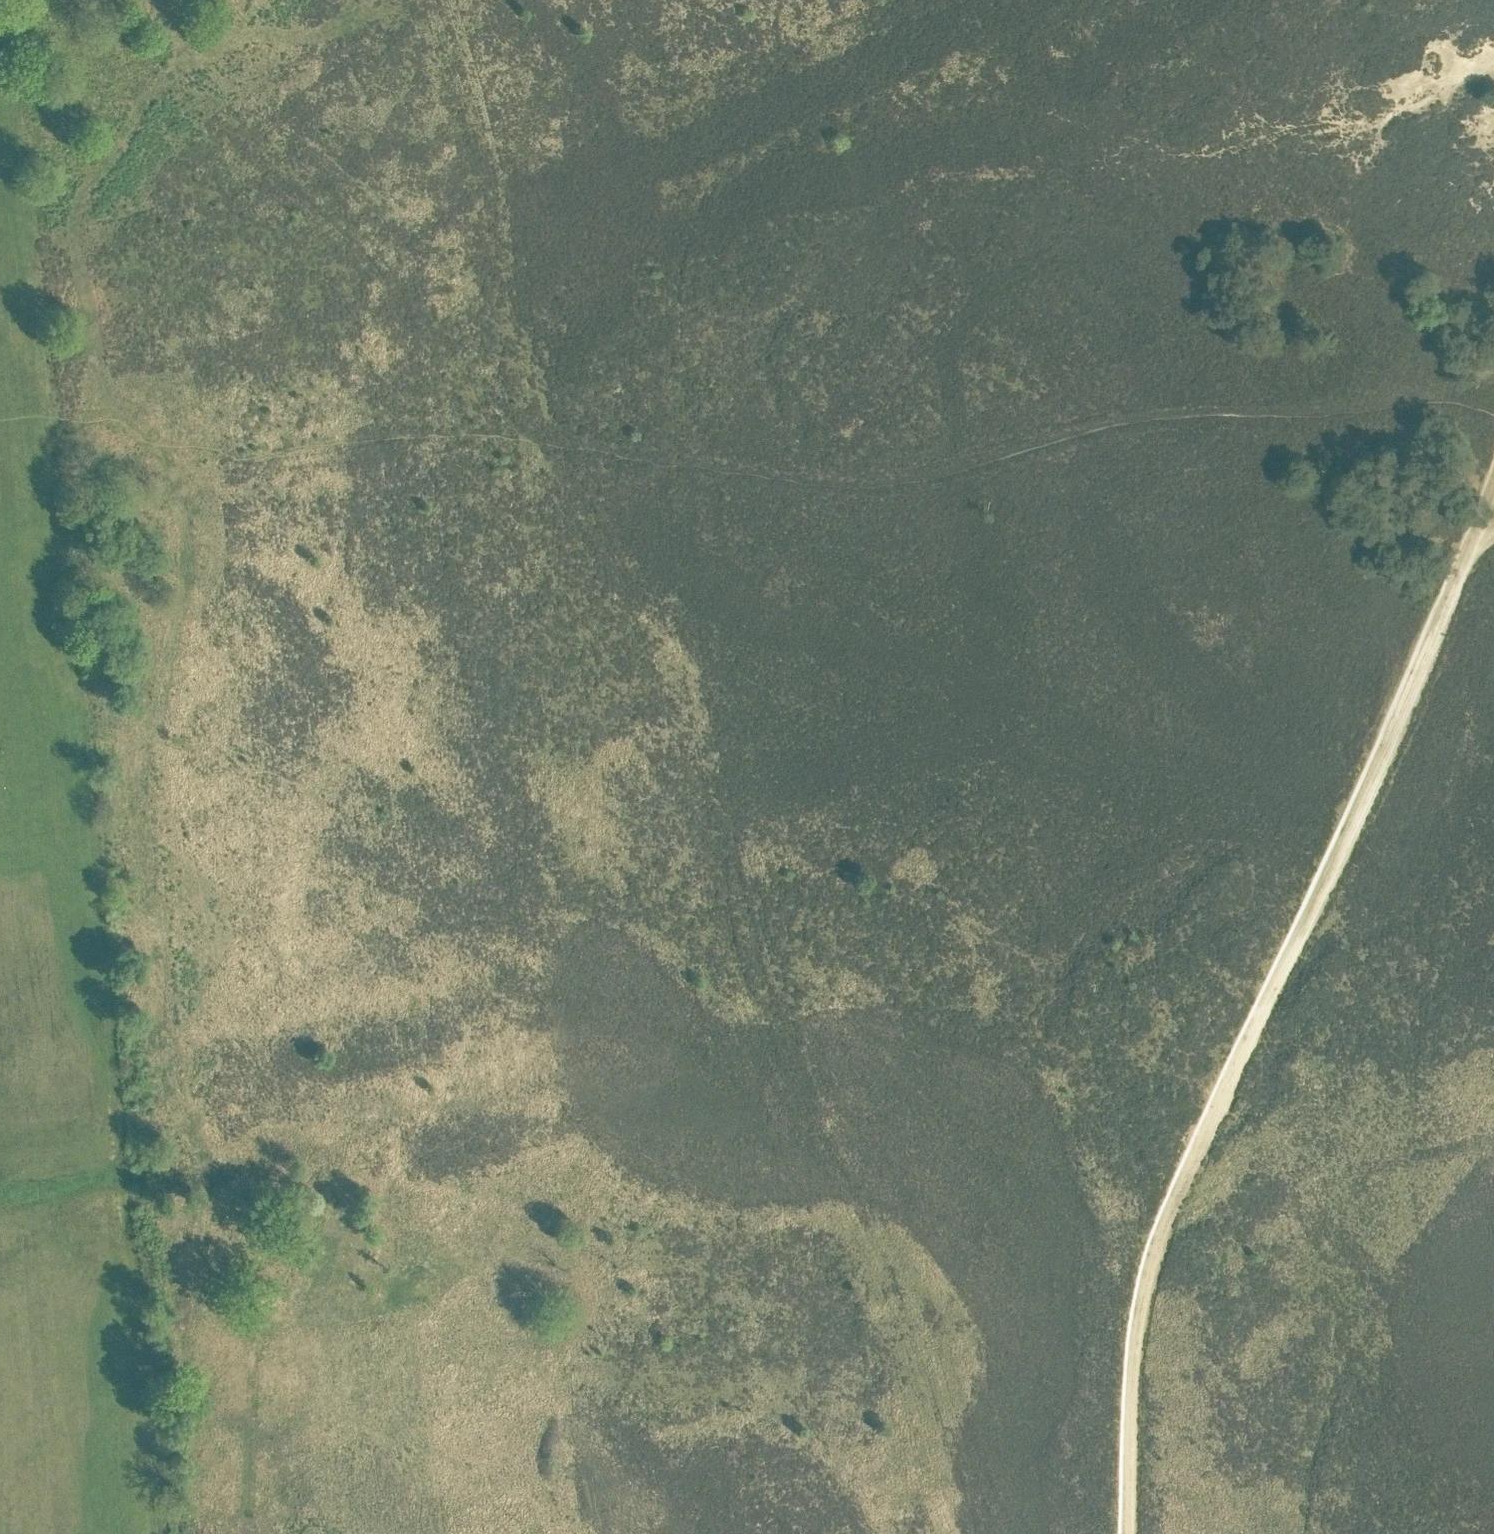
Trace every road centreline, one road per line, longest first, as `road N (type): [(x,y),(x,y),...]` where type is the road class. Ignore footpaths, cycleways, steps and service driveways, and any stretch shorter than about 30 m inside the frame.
road 1 (track): [(1483,524),(1321,892),(1174,1193),(1143,1282),(1128,1533)]

